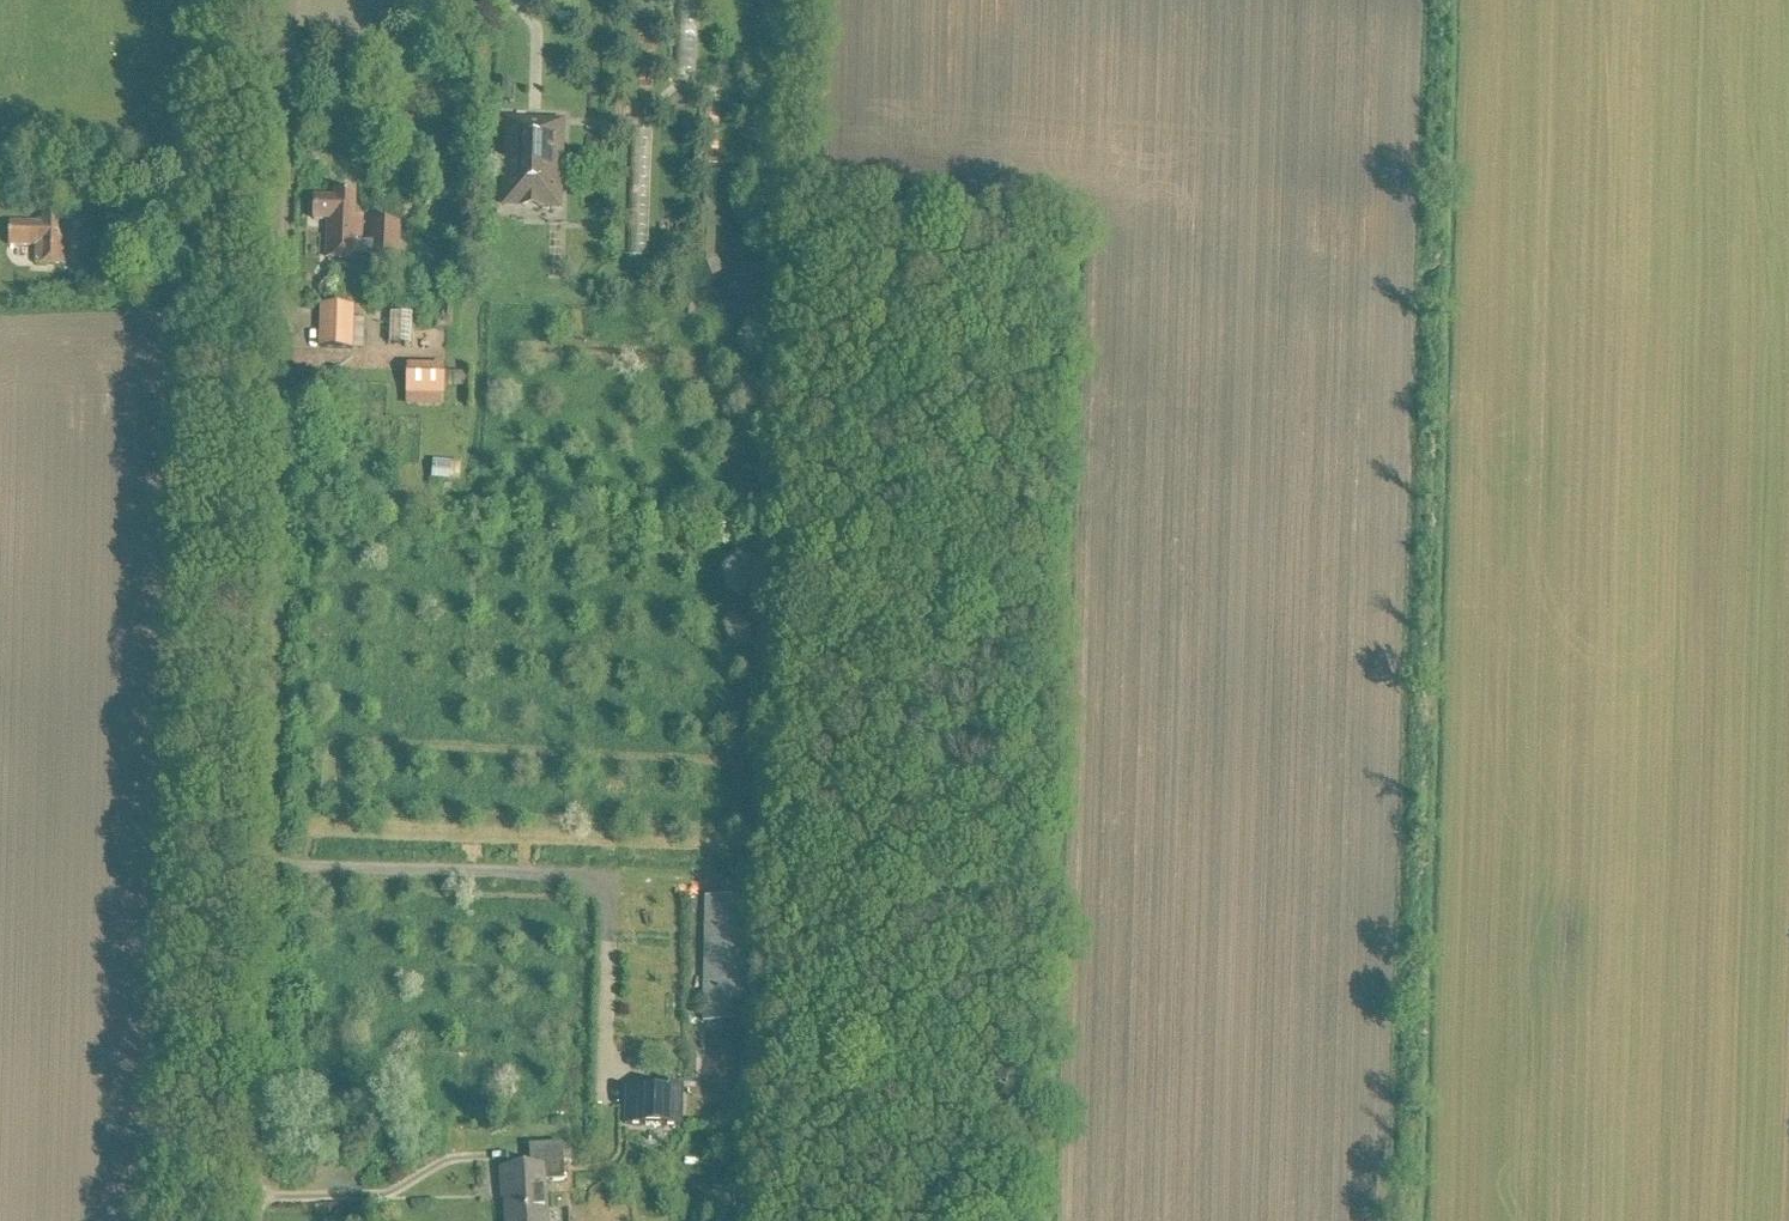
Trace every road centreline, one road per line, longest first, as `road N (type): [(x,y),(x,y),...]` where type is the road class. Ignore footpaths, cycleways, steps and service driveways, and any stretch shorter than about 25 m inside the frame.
road 1 (unclassified): [(251,1220),(289,0)]

